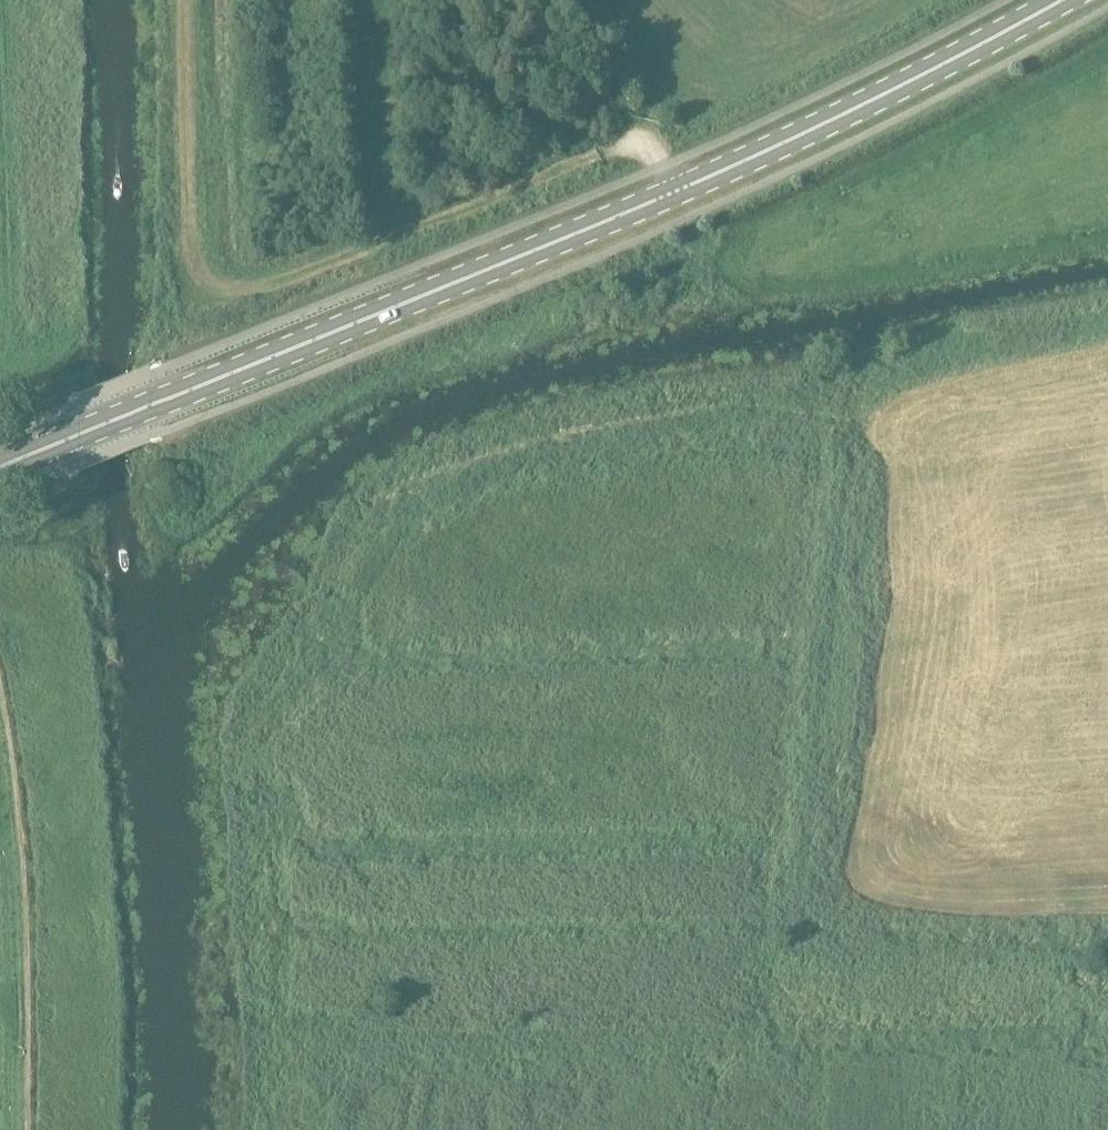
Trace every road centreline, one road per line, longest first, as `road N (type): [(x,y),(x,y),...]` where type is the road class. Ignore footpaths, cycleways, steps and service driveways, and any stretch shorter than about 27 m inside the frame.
road 1 (primary): [(0,468),(675,192),(887,94),(1065,0)]
road 2 (track): [(664,166),(625,142),(311,277),(221,298),(206,292),(188,265),(183,0)]

